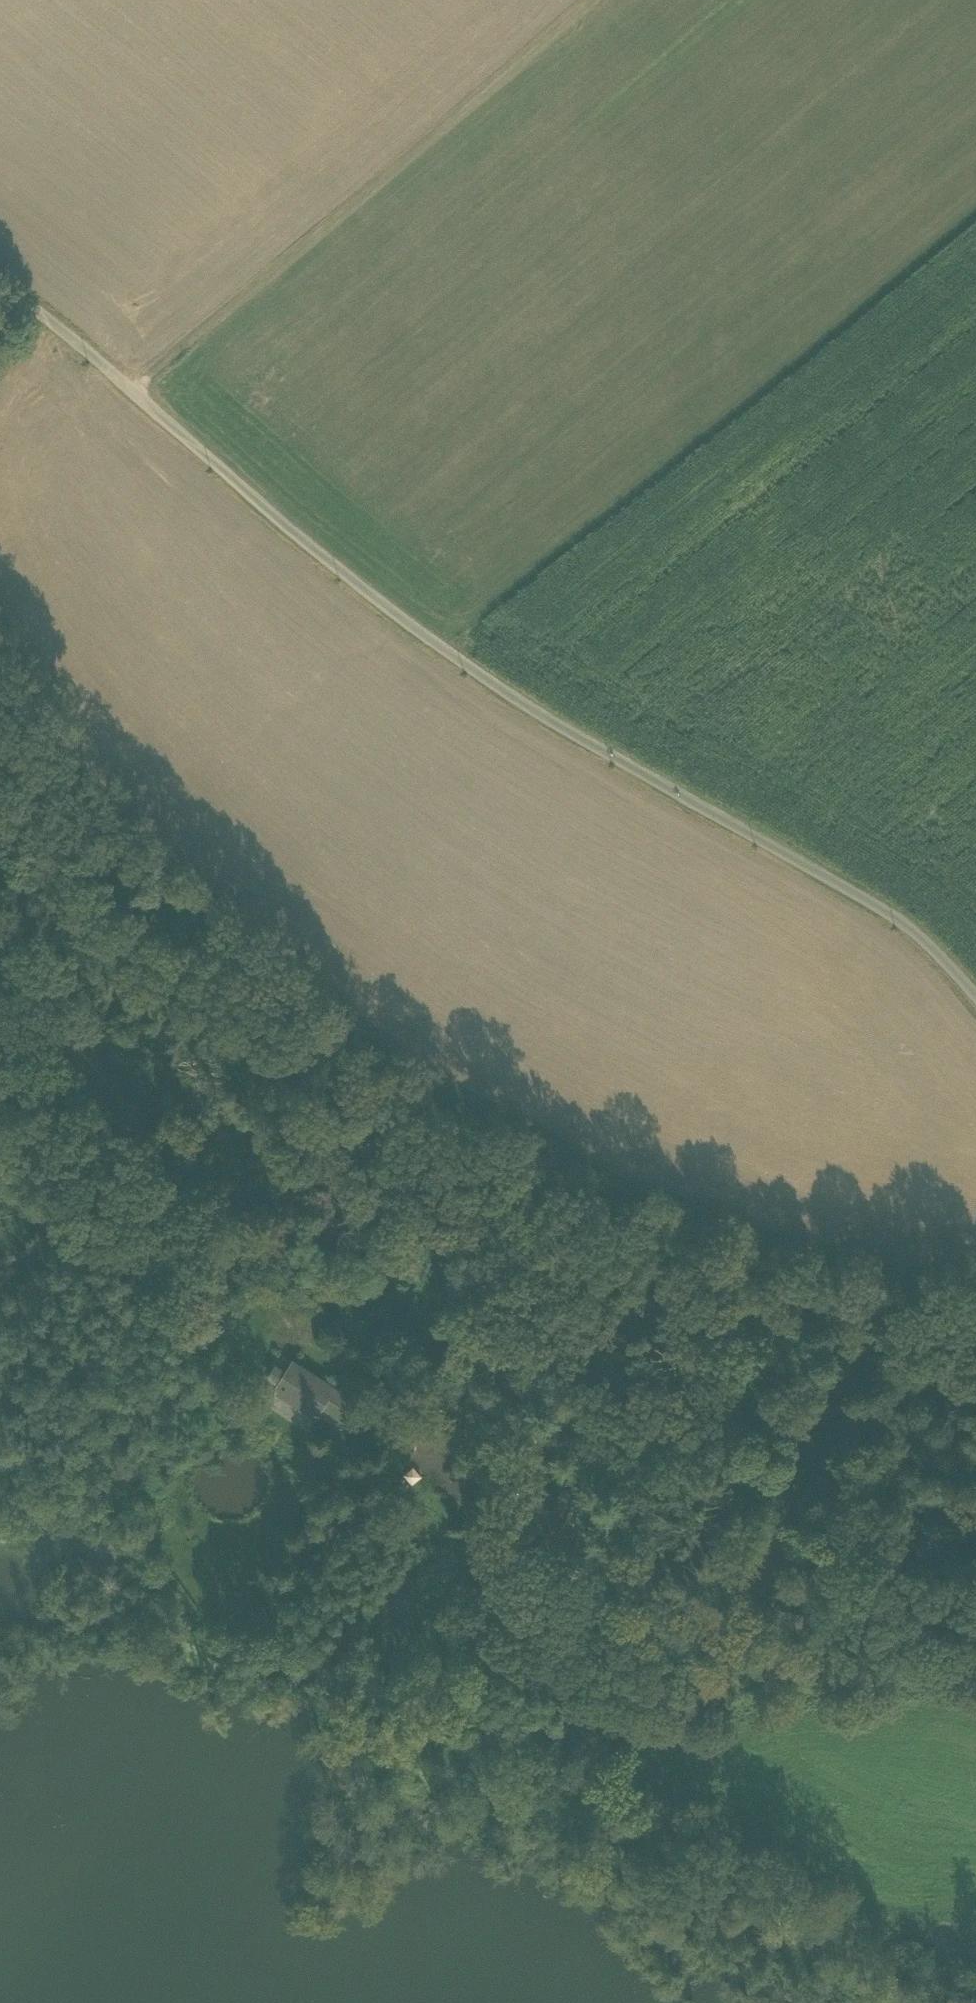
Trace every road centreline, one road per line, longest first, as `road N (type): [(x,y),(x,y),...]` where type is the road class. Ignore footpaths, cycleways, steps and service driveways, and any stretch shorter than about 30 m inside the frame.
road 1 (unclassified): [(0,285),(391,612),(545,722),(895,919),(975,997)]
road 2 (track): [(133,393),(590,0)]
road 3 (track): [(199,1198),(0,1007)]

